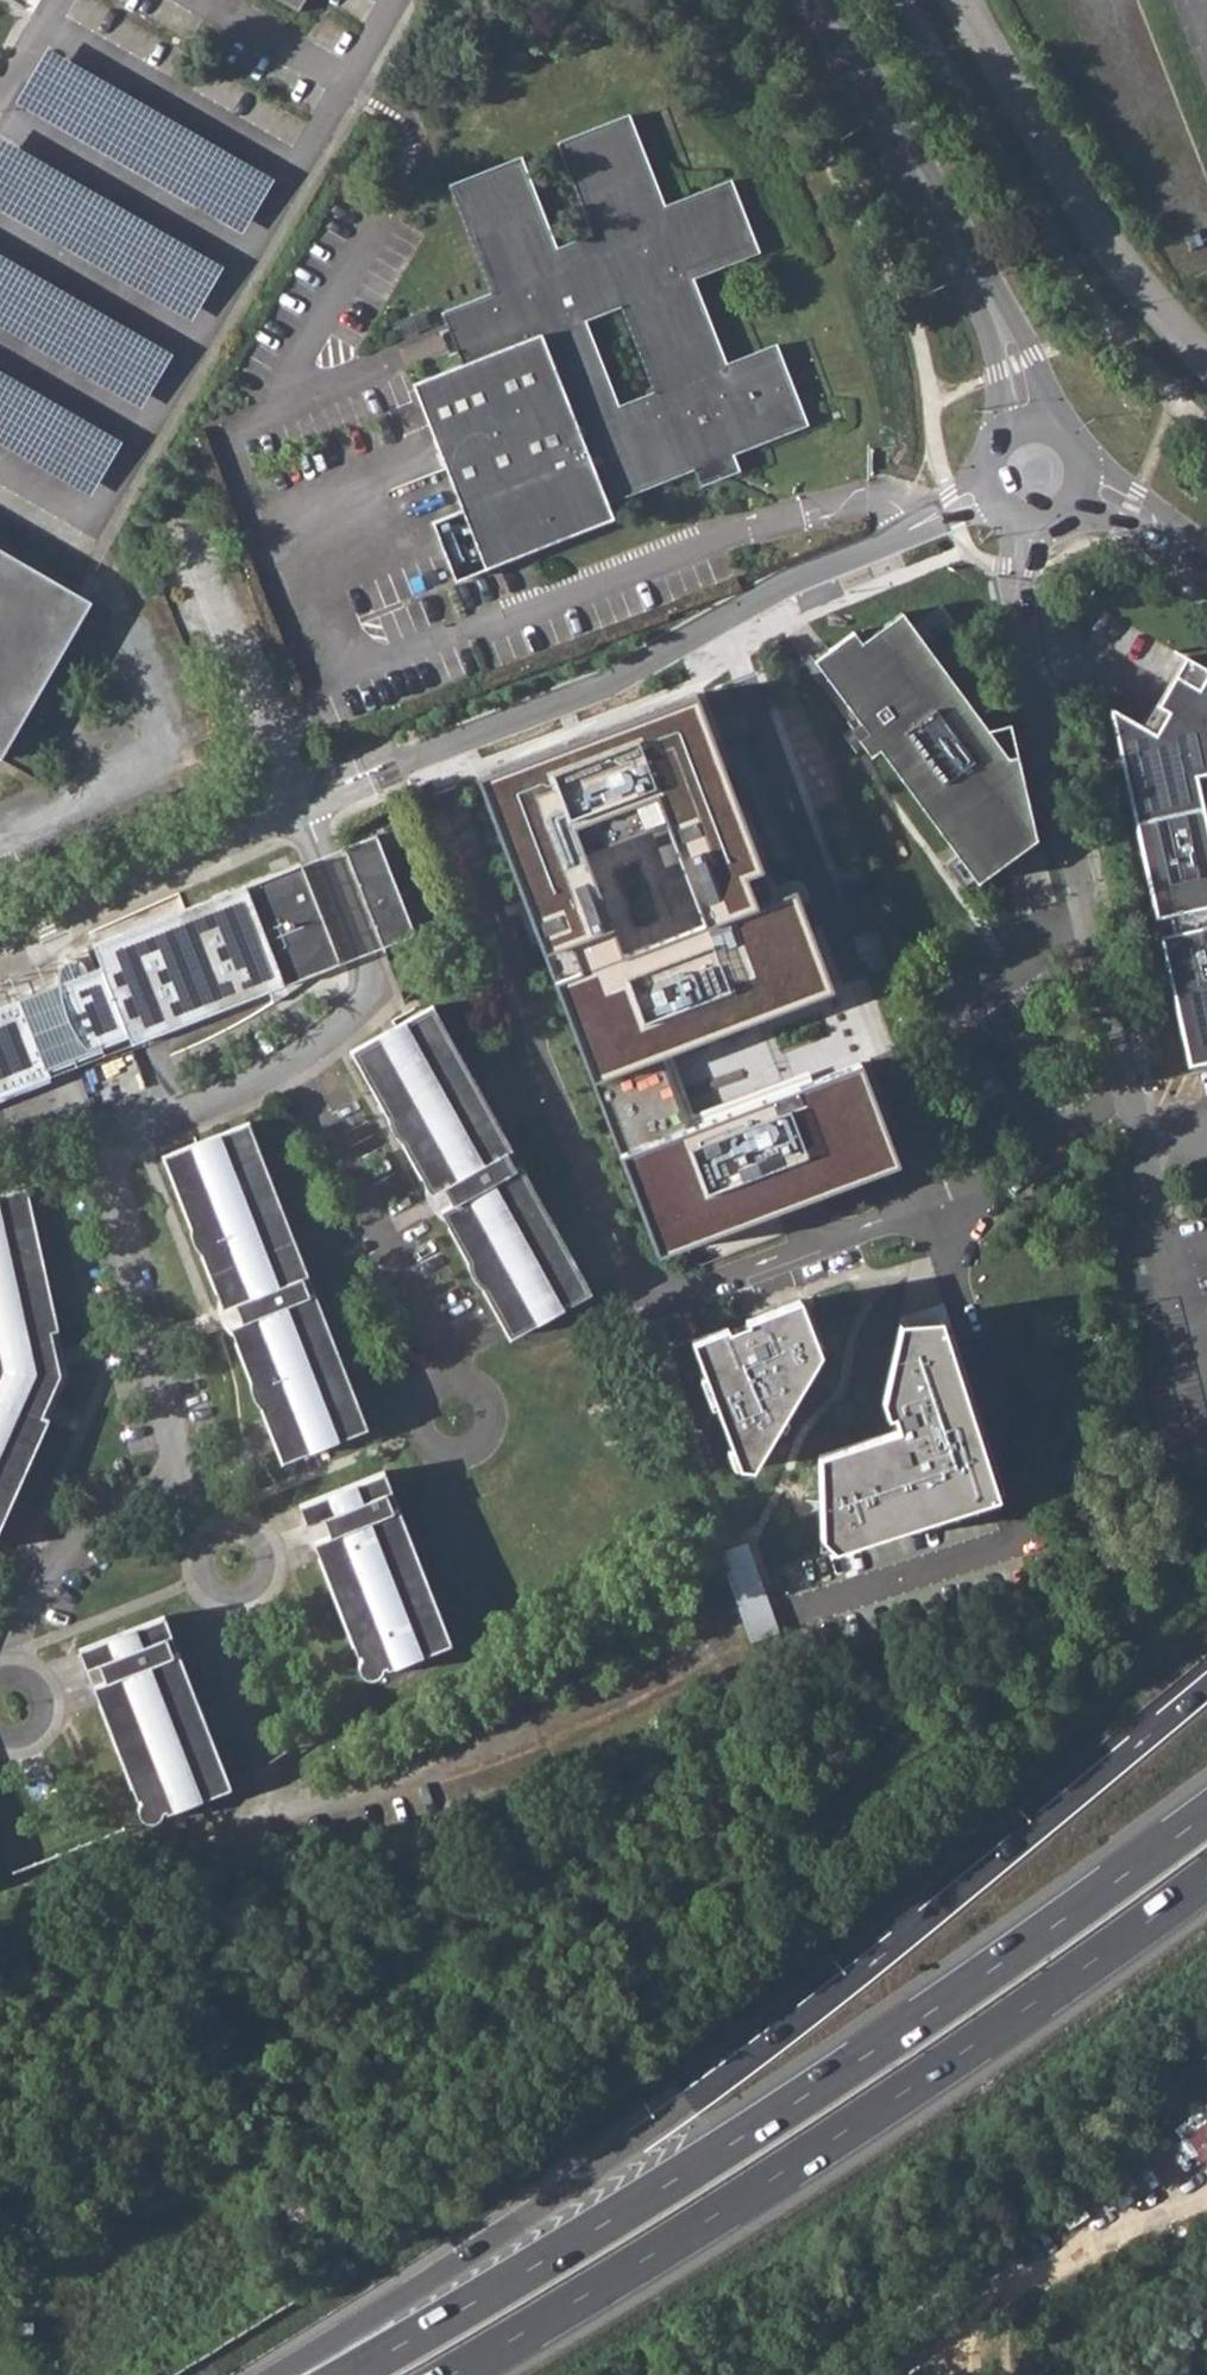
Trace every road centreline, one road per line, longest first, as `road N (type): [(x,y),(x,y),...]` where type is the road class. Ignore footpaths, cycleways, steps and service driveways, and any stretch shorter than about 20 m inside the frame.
road 1 (motorway): [(1206,1685),(880,1958),(637,2144),(281,2374)]
road 2 (motorway): [(1206,1813),(796,2102),(347,2374)]
road 3 (motorway): [(451,2374),(772,2178),(1206,1877)]
road 4 (residential): [(939,1206),(701,1286),(664,1284),(635,1263),(548,1059),(538,998),(436,750)]
road 5 (residential): [(721,625),(778,755),(939,1206)]
road 6 (residential): [(1025,517),(1018,607),(1132,1082)]
road 7 (residential): [(302,1064),(135,1142),(117,1164),(111,1192),(188,1421),(190,1463),(179,1489)]
road 8 (residential): [(1020,427),(1001,326),(821,0)]
road 9 (residential): [(302,1064),(439,1326),(443,1378)]
road 10 (residential): [(0,940),(303,804)]
road 11 (track): [(1206,2159),(1050,2265),(992,2317),(980,2374)]
road 12 (residential): [(436,750),(721,625)]
road 13 (residential): [(721,625),(760,601),(1001,503)]
road 14 (residential): [(303,804),(374,995),(337,1040),(302,1064)]
road 15 (residential): [(179,1489),(65,1539),(1,1657),(0,1674)]
road 16 (residential): [(939,1206),(1048,1147),(1132,1082)]
road 17 (residential): [(291,1815),(274,1788),(217,1600)]
road 18 (residential): [(420,1388),(408,1409),(417,1444),(438,1456),(465,1453),(483,1434),(485,1407),(469,1385),(443,1378)]
road 19 (residential): [(1206,558),(1082,481)]
road 20 (residential): [(217,1600),(252,1592),(266,1558),(246,1528),(209,1527)]
road 21 (residential): [(303,804),(436,750)]
road 22 (residential): [(1132,1082),(1167,1221)]

